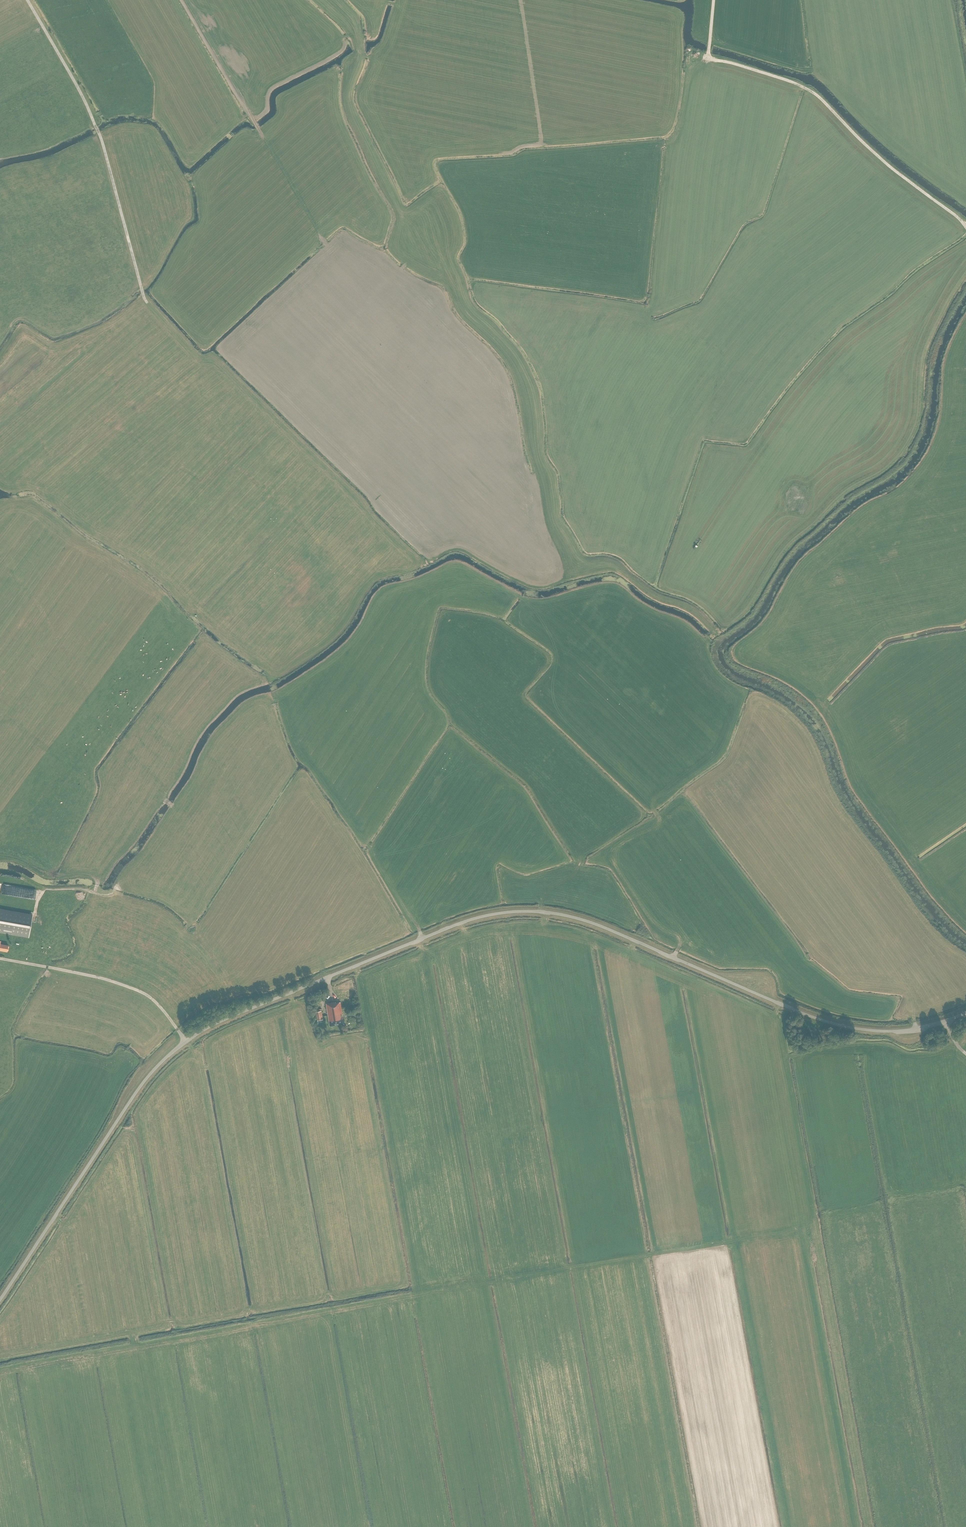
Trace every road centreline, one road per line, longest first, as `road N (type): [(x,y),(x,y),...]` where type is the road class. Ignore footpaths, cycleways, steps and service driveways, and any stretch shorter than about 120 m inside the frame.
road 1 (tertiary): [(0,1300),(136,1092),(178,1048),(240,1013),(482,916),(532,911),(587,921),(849,1027),(896,1031),(946,1022)]

